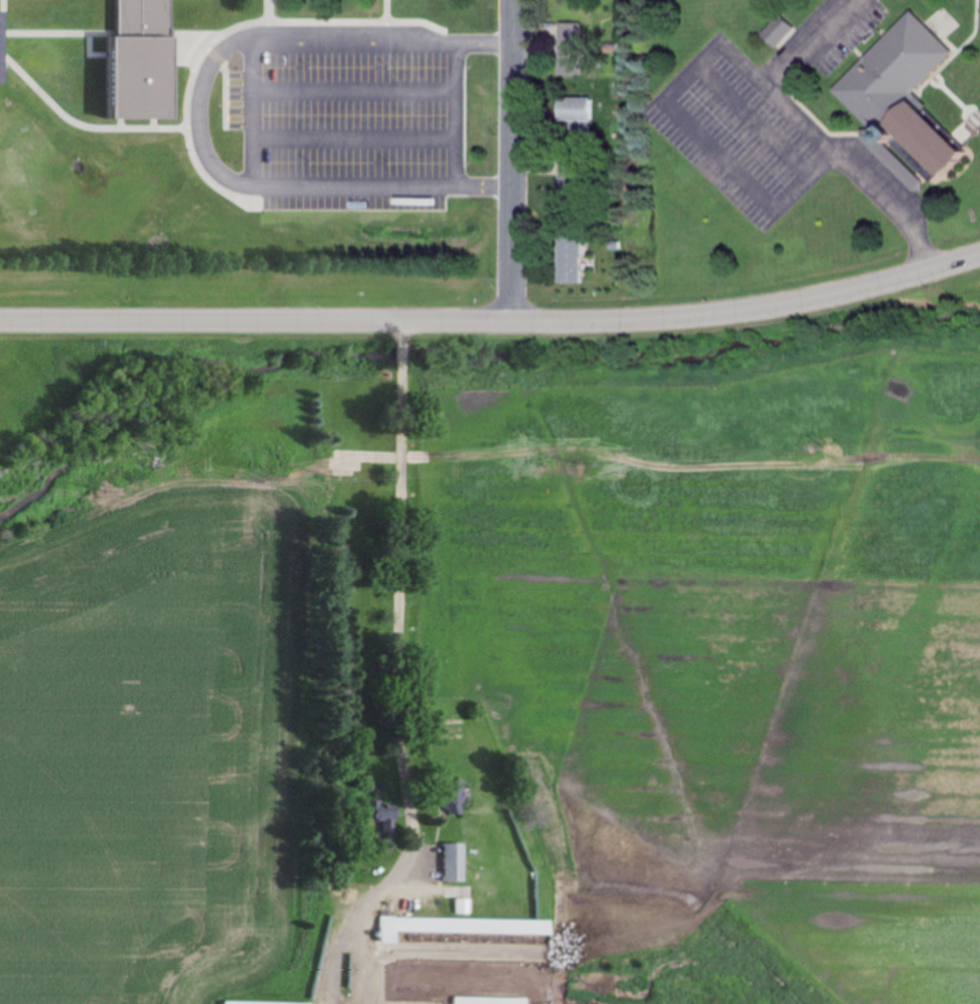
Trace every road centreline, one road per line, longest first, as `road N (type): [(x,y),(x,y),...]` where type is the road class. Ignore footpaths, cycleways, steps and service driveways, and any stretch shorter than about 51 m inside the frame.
road 1 (secondary): [(404,320),(0,317)]
road 2 (residential): [(509,320),(509,0)]
road 3 (secondary): [(793,302),(653,319),(509,320)]
road 4 (secondary): [(793,302),(979,251)]

